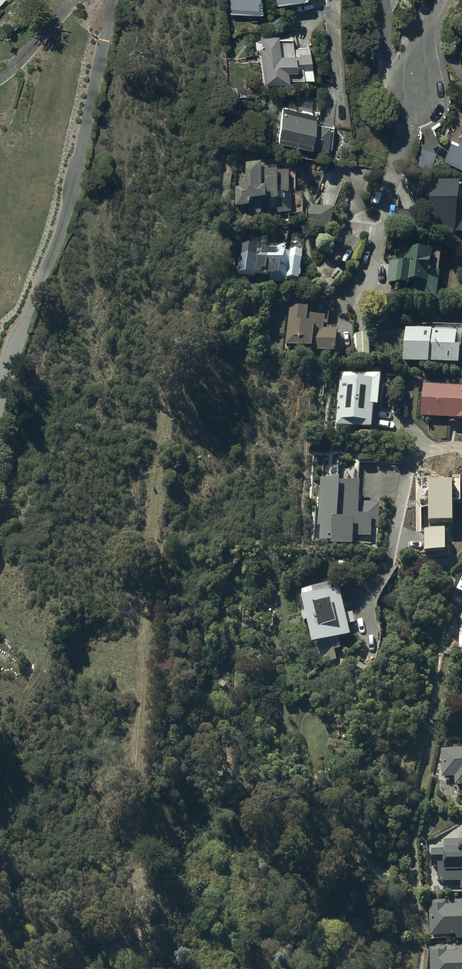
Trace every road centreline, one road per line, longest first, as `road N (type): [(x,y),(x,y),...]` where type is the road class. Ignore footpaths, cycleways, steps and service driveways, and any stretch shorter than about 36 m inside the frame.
road 1 (track): [(146,968),(136,777),(159,447)]
road 2 (residential): [(412,84),(412,115),(367,264)]

